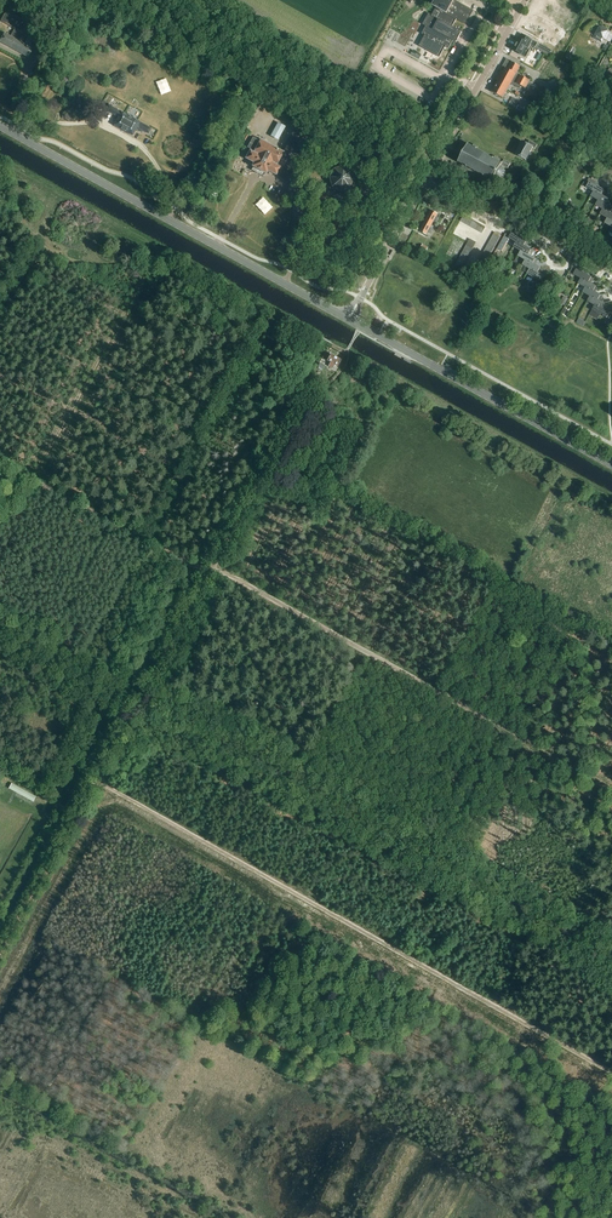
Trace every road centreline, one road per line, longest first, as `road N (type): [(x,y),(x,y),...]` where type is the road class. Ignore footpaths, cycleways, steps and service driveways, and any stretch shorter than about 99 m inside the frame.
road 1 (track): [(611,1072),(95,781)]
road 2 (track): [(139,703),(162,716),(227,725),(611,939)]
road 3 (track): [(212,570),(611,789)]
road 4 (primary): [(349,319),(0,125)]
road 5 (primary): [(611,465),(349,319)]
road 6 (track): [(139,703),(0,953)]
road 7 (track): [(190,564),(51,810)]
road 8 (track): [(33,479),(162,250)]
road 9 (track): [(212,570),(0,461)]
road 10 (unclassified): [(611,271),(528,223),(492,221),(424,182)]
road 11 (track): [(318,391),(297,415),(212,570)]
road 12 (unclassified): [(424,182),(526,0)]
road 13 (unclassified): [(349,319),(424,182)]
road 14 (track): [(212,570),(139,703)]

